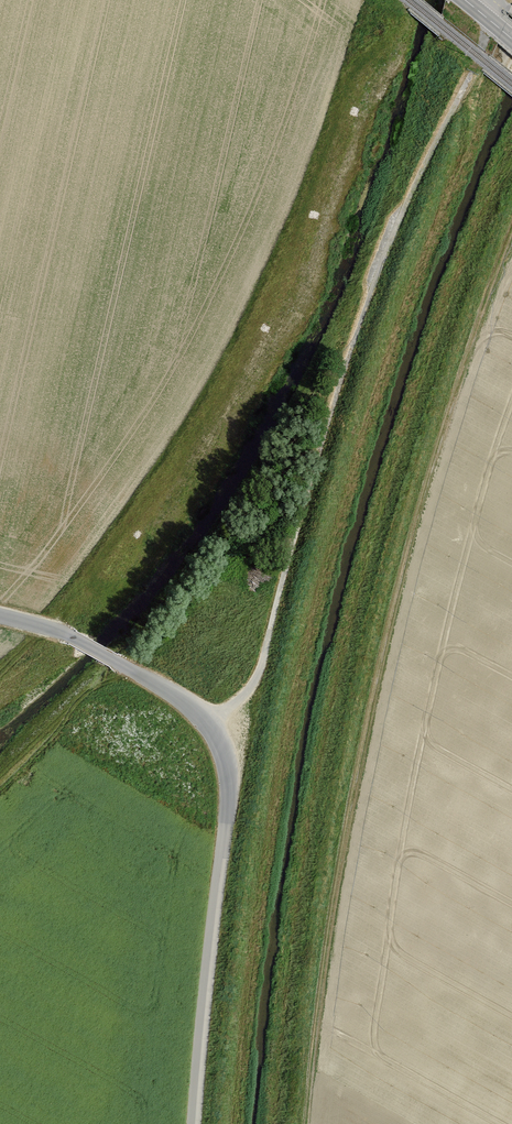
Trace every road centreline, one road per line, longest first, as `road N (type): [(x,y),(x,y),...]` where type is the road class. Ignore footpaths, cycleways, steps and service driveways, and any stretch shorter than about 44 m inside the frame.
road 1 (track): [(511,232),(425,487),(365,731),(308,1123)]
road 2 (track): [(210,729),(252,691),(399,210),(473,72)]
road 3 (track): [(120,663),(185,704),(219,739),(230,789),(196,1123)]

